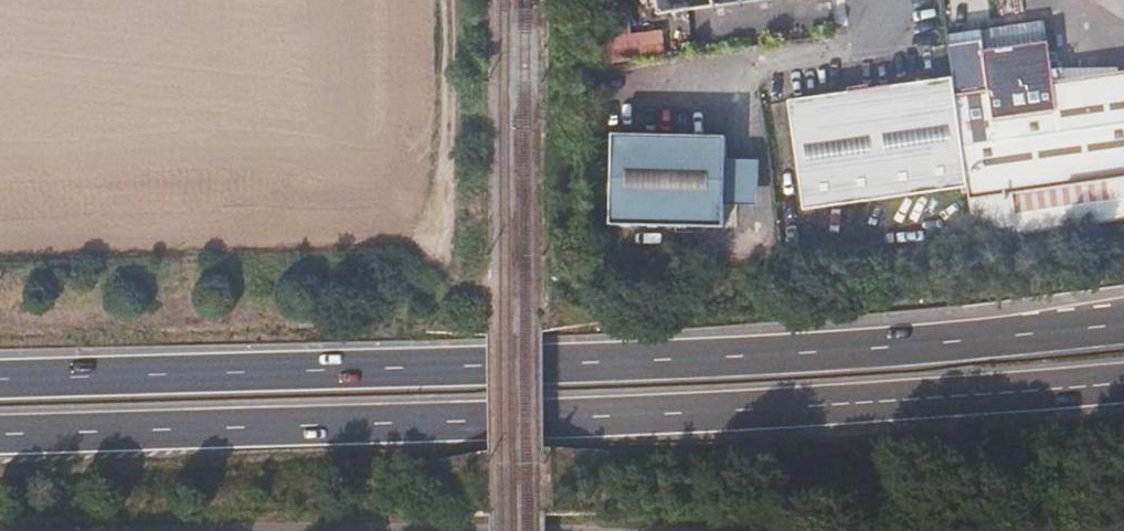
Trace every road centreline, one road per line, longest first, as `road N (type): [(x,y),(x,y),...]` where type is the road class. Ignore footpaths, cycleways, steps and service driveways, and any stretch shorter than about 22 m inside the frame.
road 1 (trunk): [(1123,322),(989,340),(703,360),(0,385)]
road 2 (trunk): [(0,433),(705,417),(1123,383)]

